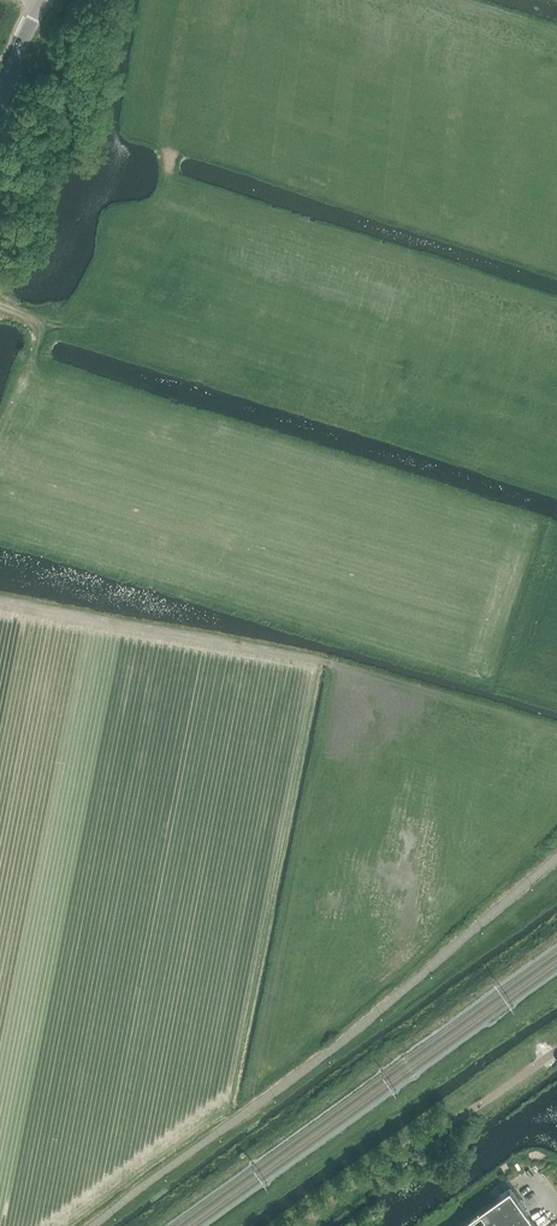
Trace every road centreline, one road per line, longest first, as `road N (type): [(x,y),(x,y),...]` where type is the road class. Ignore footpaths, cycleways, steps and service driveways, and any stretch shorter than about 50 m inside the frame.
road 1 (track): [(0,305),(37,320),(42,335),(0,436)]
road 2 (residential): [(0,120),(15,58),(45,0)]

